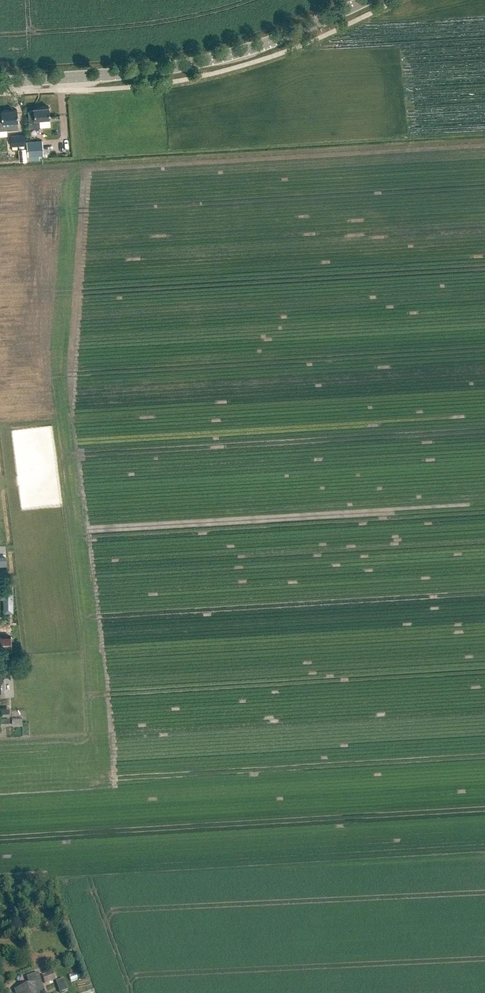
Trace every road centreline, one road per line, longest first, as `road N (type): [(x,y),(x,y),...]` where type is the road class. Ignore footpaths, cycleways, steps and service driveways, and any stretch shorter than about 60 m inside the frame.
road 1 (tertiary): [(0,82),(204,62),(301,32),(367,0)]

